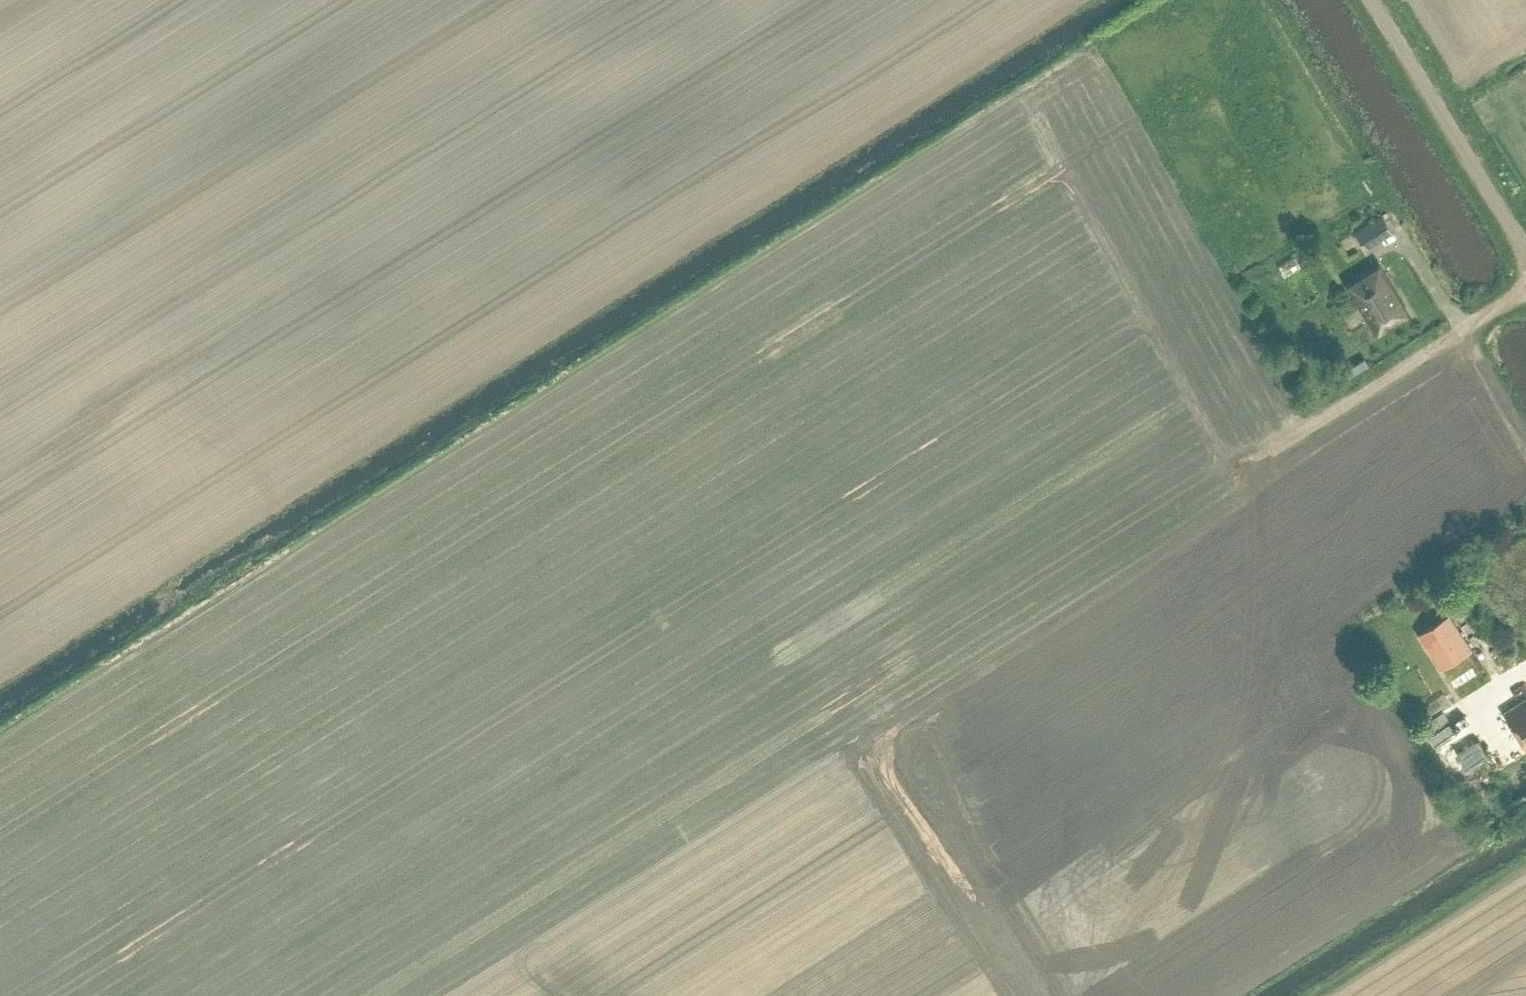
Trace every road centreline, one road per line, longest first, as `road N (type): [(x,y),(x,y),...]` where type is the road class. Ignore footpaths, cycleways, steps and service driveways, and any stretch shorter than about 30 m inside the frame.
road 1 (unclassified): [(1525,248),(1374,0)]

